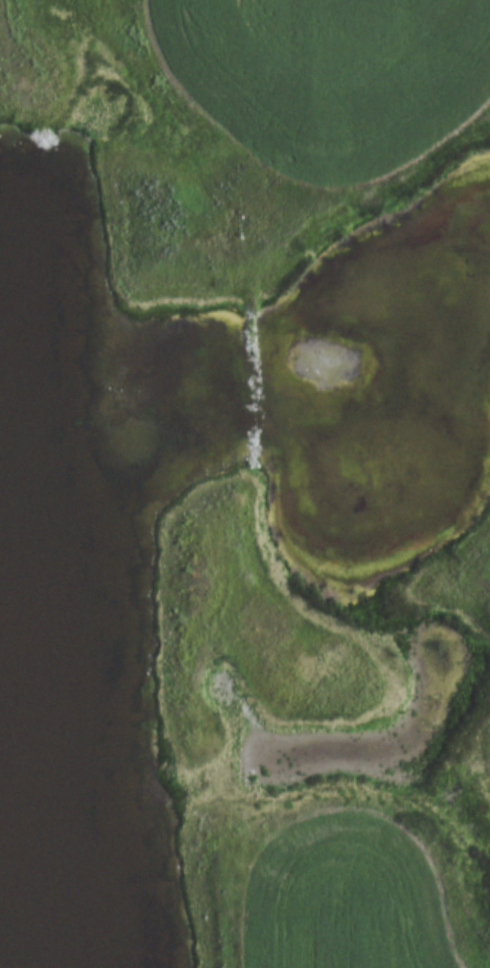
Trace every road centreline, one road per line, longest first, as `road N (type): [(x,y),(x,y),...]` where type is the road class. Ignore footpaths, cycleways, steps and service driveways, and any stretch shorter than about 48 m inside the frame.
road 1 (track): [(311,151),(308,166),(274,205),(253,276),(263,407),(244,533),(251,967)]
road 2 (track): [(311,0),(311,151),(318,178),(335,196),(372,194),(489,131)]
road 3 (track): [(489,766),(409,809),(335,804),(250,817)]

